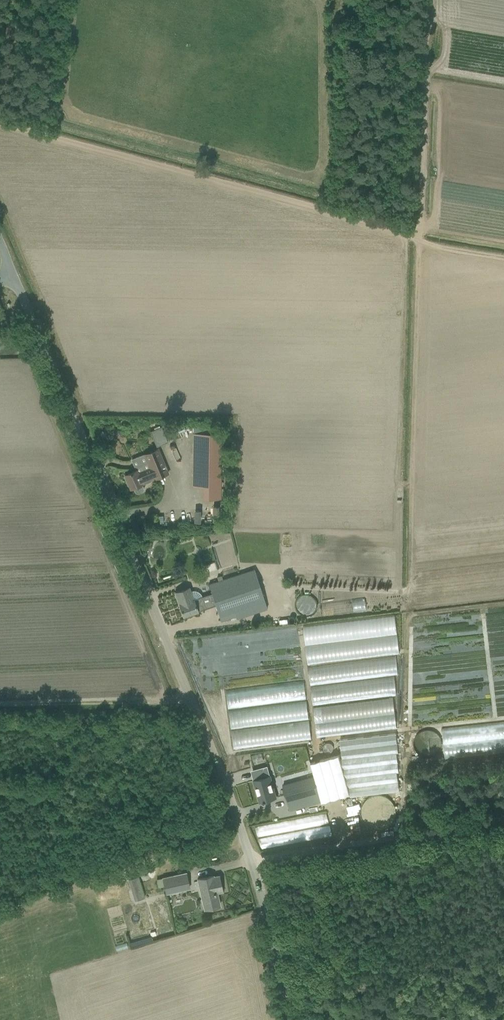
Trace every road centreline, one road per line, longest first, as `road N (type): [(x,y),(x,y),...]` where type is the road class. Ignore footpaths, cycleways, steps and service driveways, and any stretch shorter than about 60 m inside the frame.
road 1 (unclassified): [(286,1019),(240,826),(13,277)]
road 2 (track): [(503,820),(252,861)]

